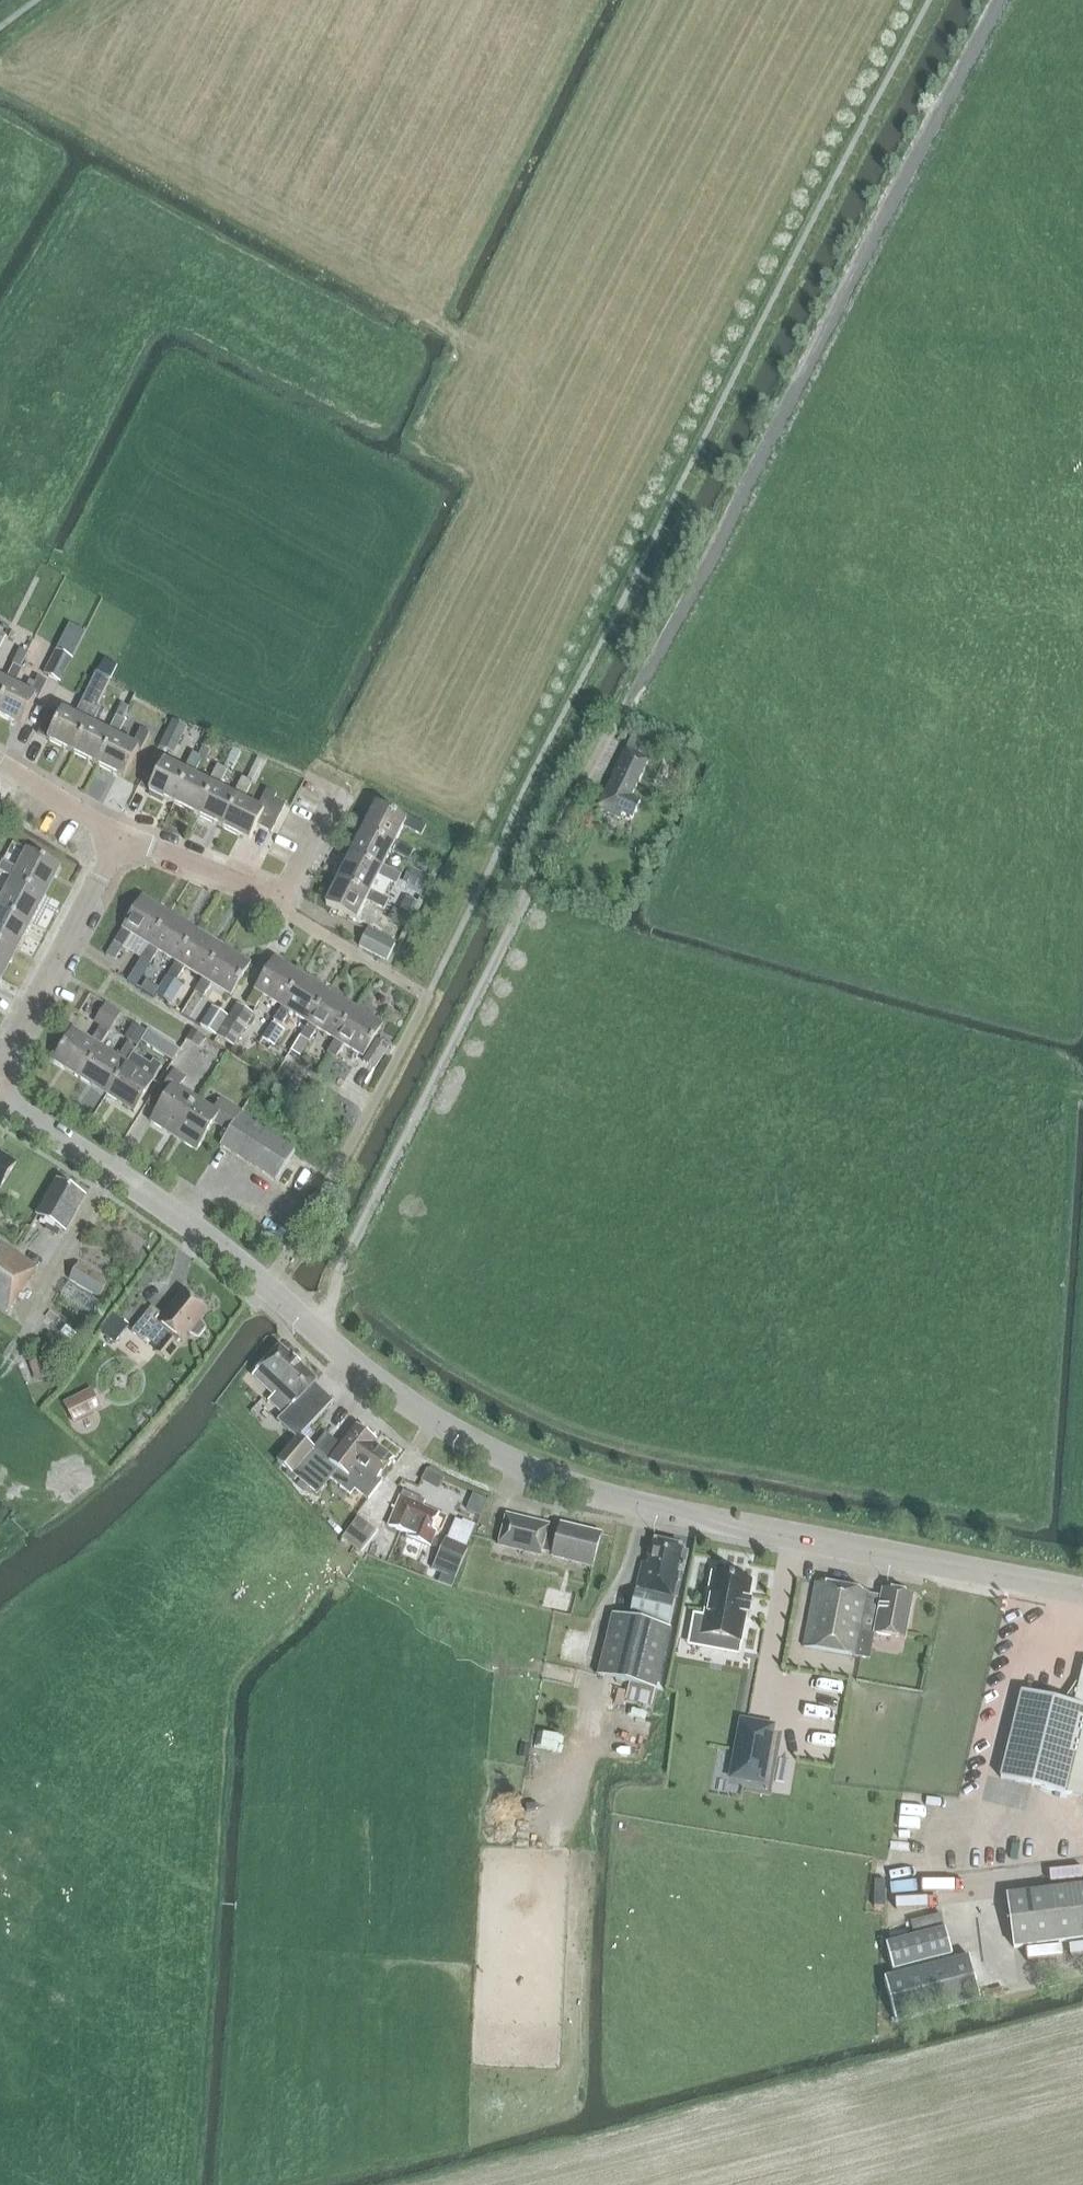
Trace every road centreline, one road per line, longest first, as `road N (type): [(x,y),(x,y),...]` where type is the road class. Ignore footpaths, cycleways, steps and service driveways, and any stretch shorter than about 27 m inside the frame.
road 1 (tertiary): [(1082,1592),(633,1504),(527,1468),(388,1391),(216,1246),(0,1101)]
road 2 (residential): [(121,834),(281,892),(337,787)]
road 3 (residential): [(0,1063),(121,834)]
road 4 (residential): [(0,764),(121,834)]

